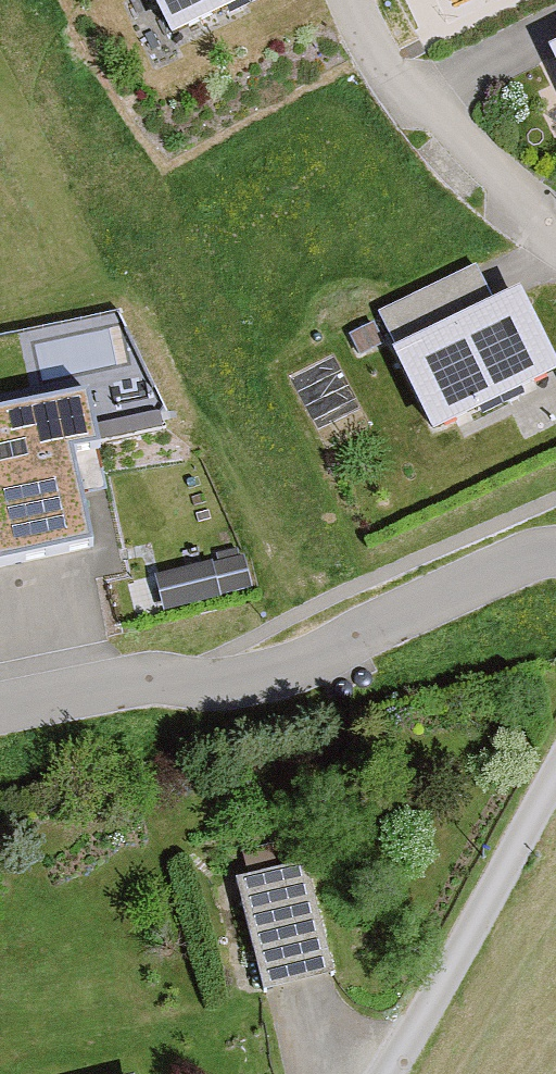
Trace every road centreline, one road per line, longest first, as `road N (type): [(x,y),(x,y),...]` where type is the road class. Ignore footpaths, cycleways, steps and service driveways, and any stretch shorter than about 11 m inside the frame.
road 1 (residential): [(555,556),(511,566),(327,652),(225,679),(127,681),(0,708)]
road 2 (trunk): [(0,275),(436,0)]
road 3 (unclassified): [(385,1073),(555,773)]
road 4 (residential): [(344,0),(393,94),(424,134),(555,245)]

